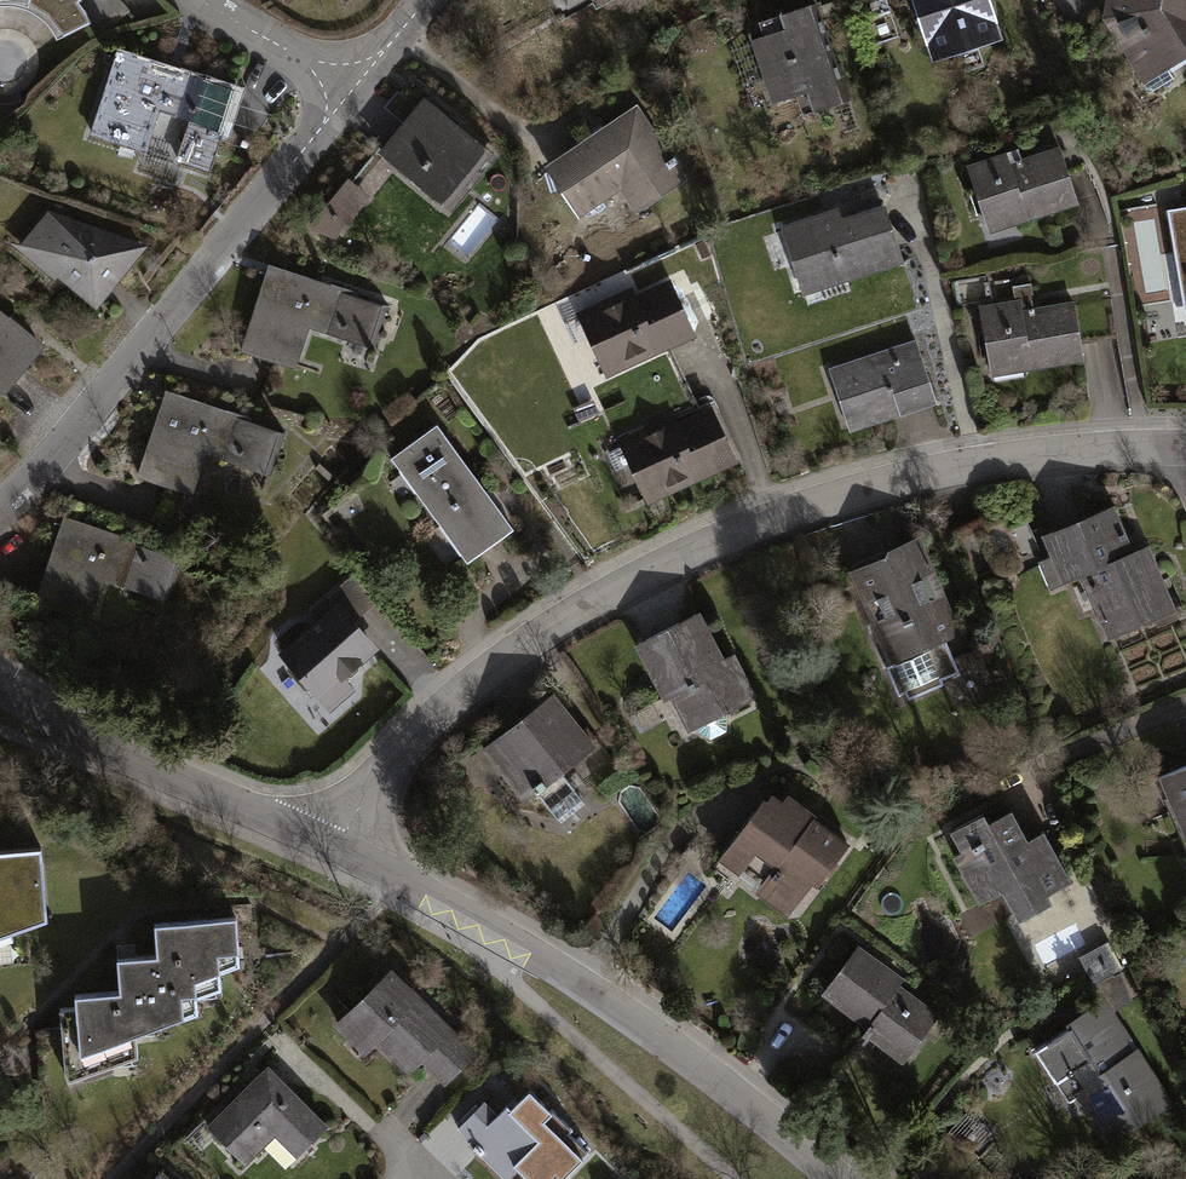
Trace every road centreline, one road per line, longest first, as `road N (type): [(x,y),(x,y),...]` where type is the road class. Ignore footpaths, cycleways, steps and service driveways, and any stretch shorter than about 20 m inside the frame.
road 1 (residential): [(338,849),(372,786),(460,694),(570,615),(666,563),(872,485),(994,460),(1185,445)]
road 2 (residential): [(835,1178),(707,1072),(576,980),(338,849)]
road 3 (residential): [(0,506),(44,465),(353,89)]
road 4 (residential): [(338,849),(97,746),(0,686)]
road 5 (residential): [(201,0),(353,89)]

